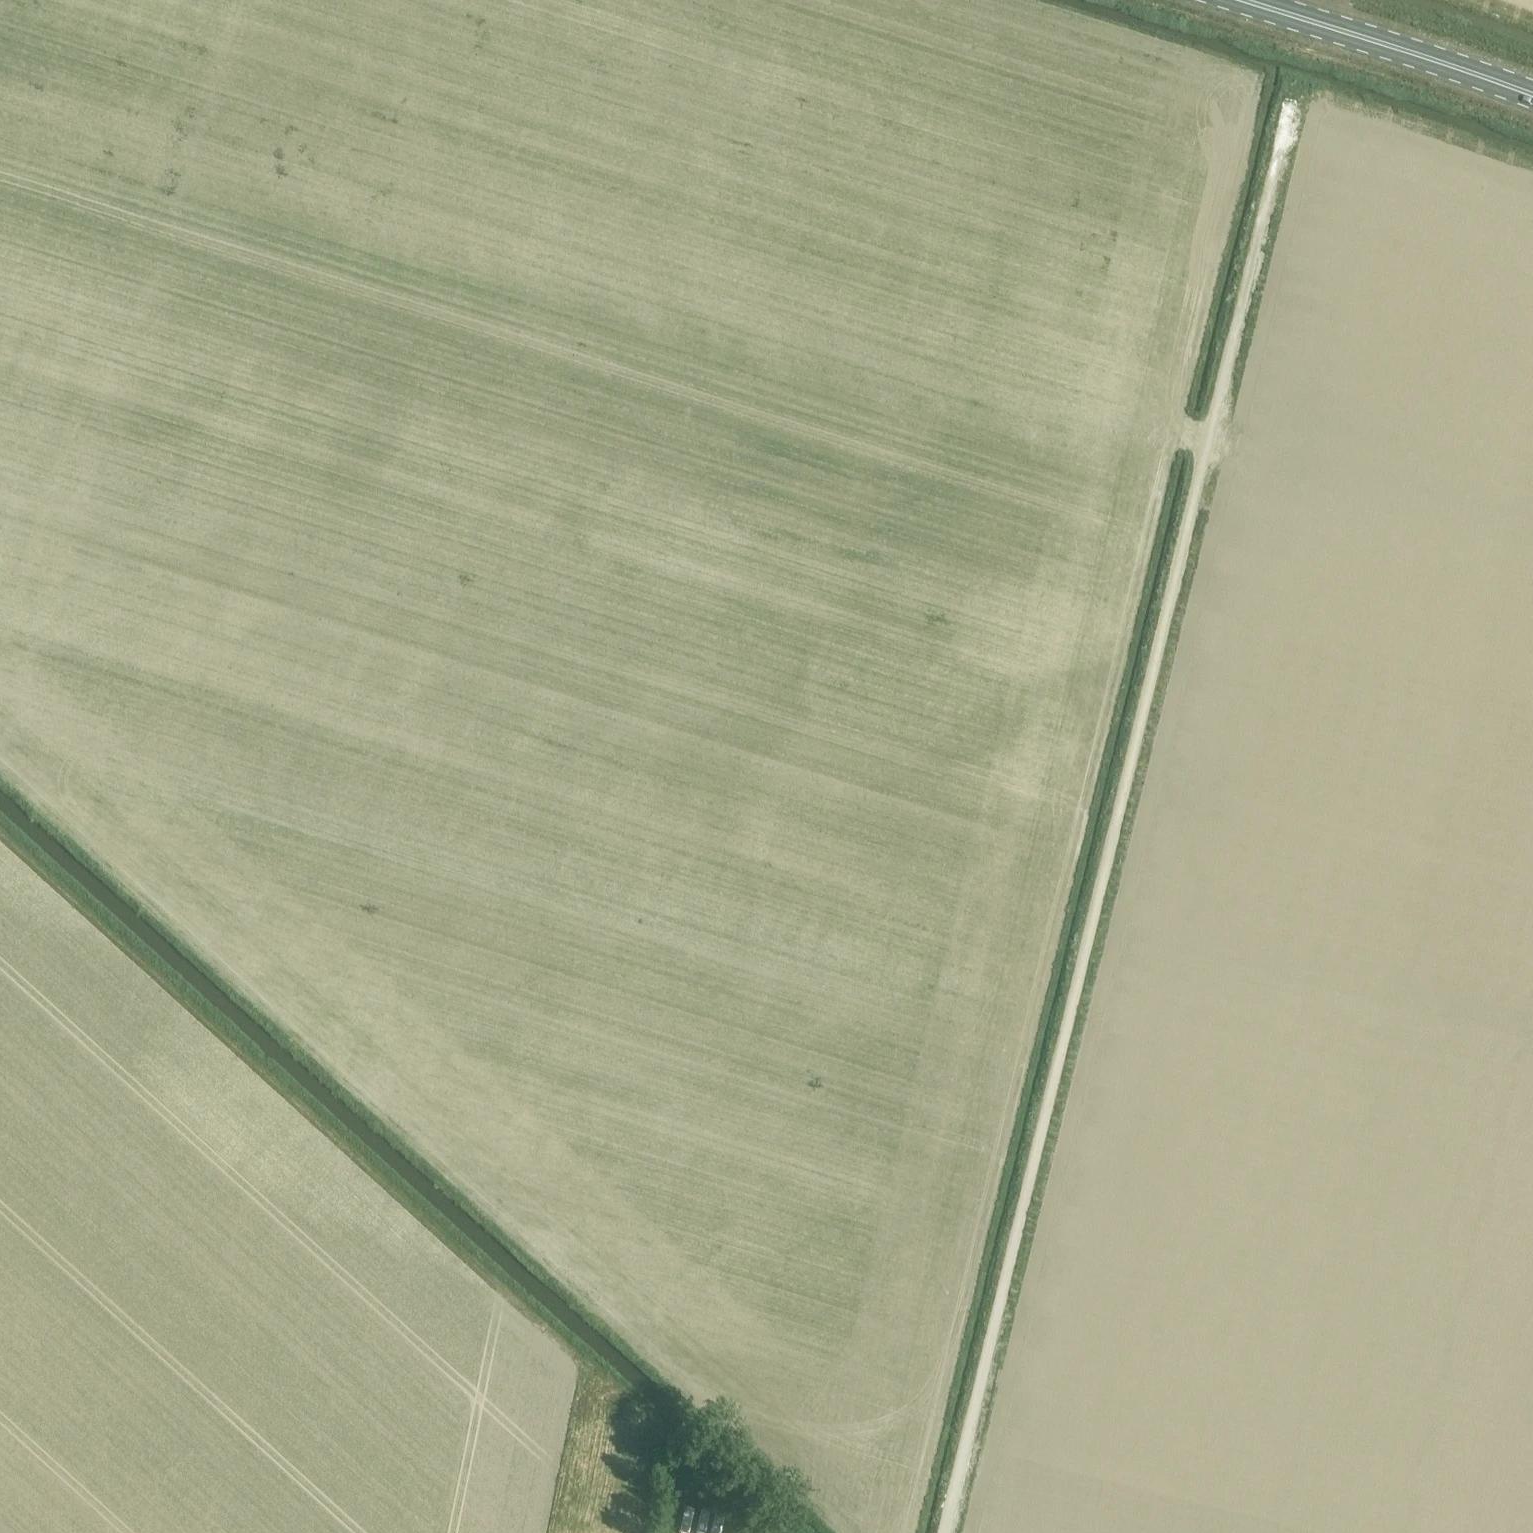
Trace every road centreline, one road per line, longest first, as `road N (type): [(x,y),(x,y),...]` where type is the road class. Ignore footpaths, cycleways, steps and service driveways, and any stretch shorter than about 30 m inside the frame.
road 1 (track): [(945,1532),(1287,109)]
road 2 (primary): [(1532,95),(1237,0)]

